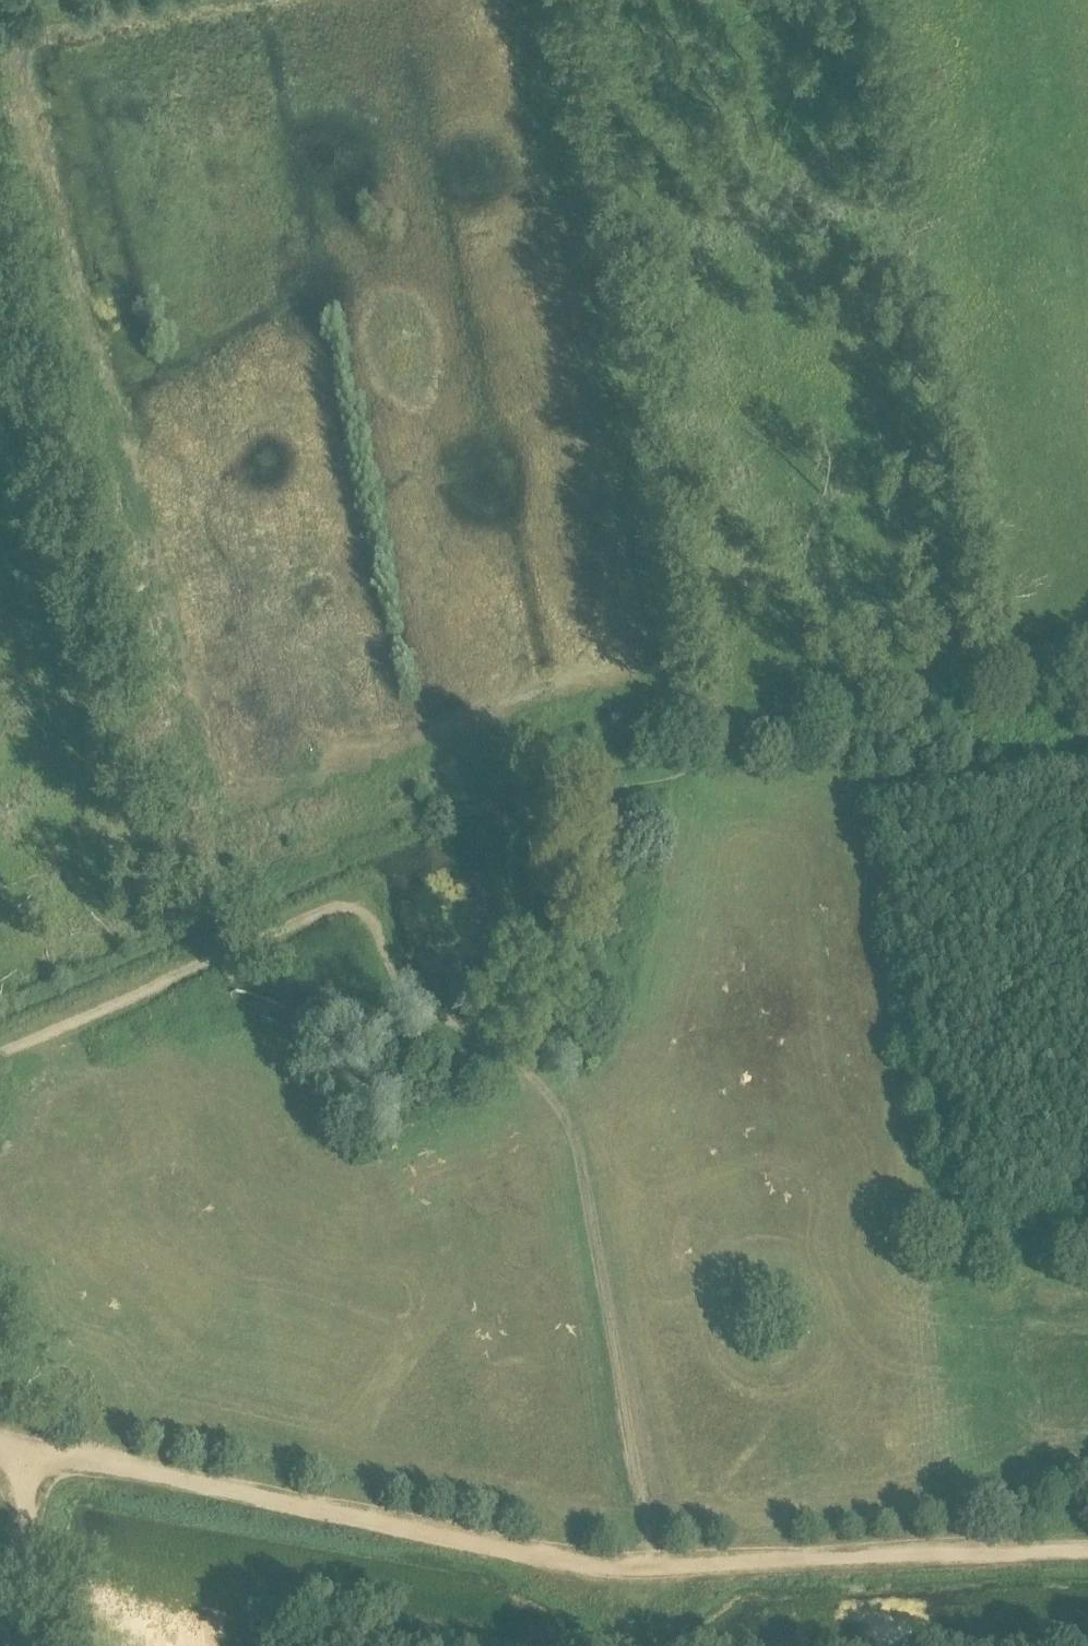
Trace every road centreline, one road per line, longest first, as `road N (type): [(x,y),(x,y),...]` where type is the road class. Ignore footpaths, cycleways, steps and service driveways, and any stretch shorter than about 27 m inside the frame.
road 1 (track): [(1087,1546),(656,1565),(71,1453),(45,1457),(26,1474)]
road 2 (track): [(0,1052),(348,906),(368,917),(397,983),(424,1008),(461,1025)]
road 3 (track): [(537,1072),(572,1126),(593,1191),(656,1565)]
road 4 (track): [(26,1474),(43,1645)]

